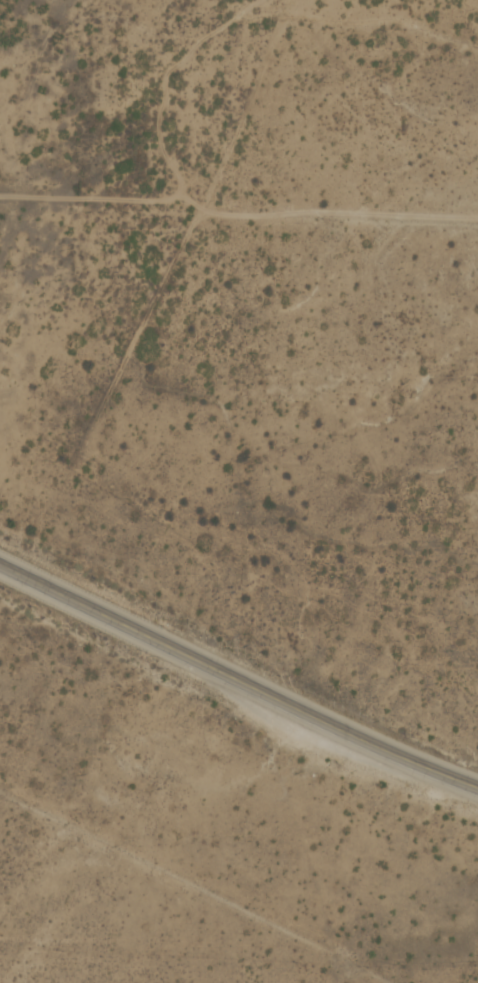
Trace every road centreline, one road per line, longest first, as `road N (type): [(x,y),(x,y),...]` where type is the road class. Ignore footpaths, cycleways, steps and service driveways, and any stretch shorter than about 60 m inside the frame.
road 1 (trunk): [(477,788),(375,747),(0,565)]

